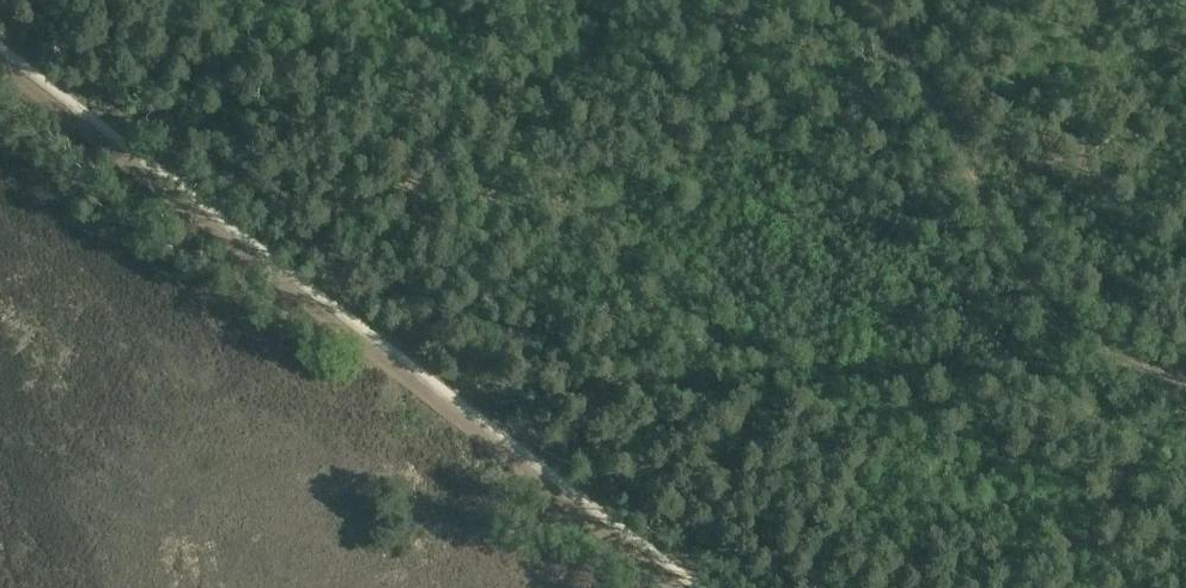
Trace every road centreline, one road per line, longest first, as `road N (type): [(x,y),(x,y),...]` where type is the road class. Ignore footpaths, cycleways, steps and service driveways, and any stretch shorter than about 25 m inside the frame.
road 1 (track): [(0,67),(675,587)]
road 2 (track): [(839,0),(924,76),(1011,260),(1035,293),(1071,322),(1185,368)]

